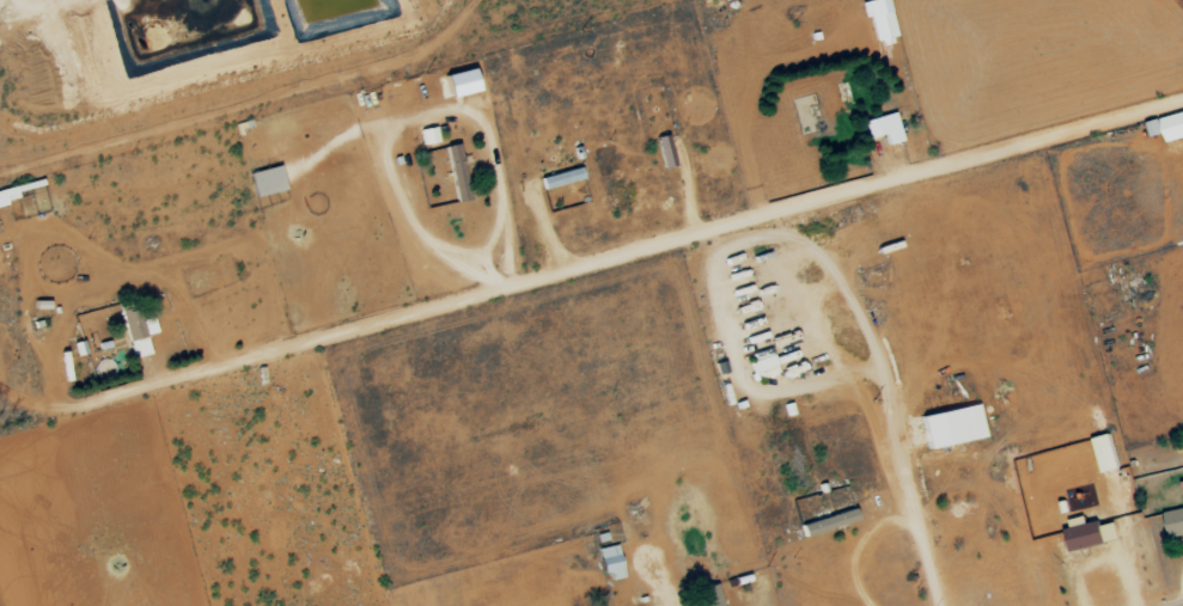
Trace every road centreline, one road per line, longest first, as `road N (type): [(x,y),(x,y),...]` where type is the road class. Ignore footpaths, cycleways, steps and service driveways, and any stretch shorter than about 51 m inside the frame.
road 1 (track): [(1182,100),(60,409)]
road 2 (track): [(495,292),(484,262),(425,239),(408,215),(386,152),(409,120),(455,110),(484,123),(501,207),(484,262)]

